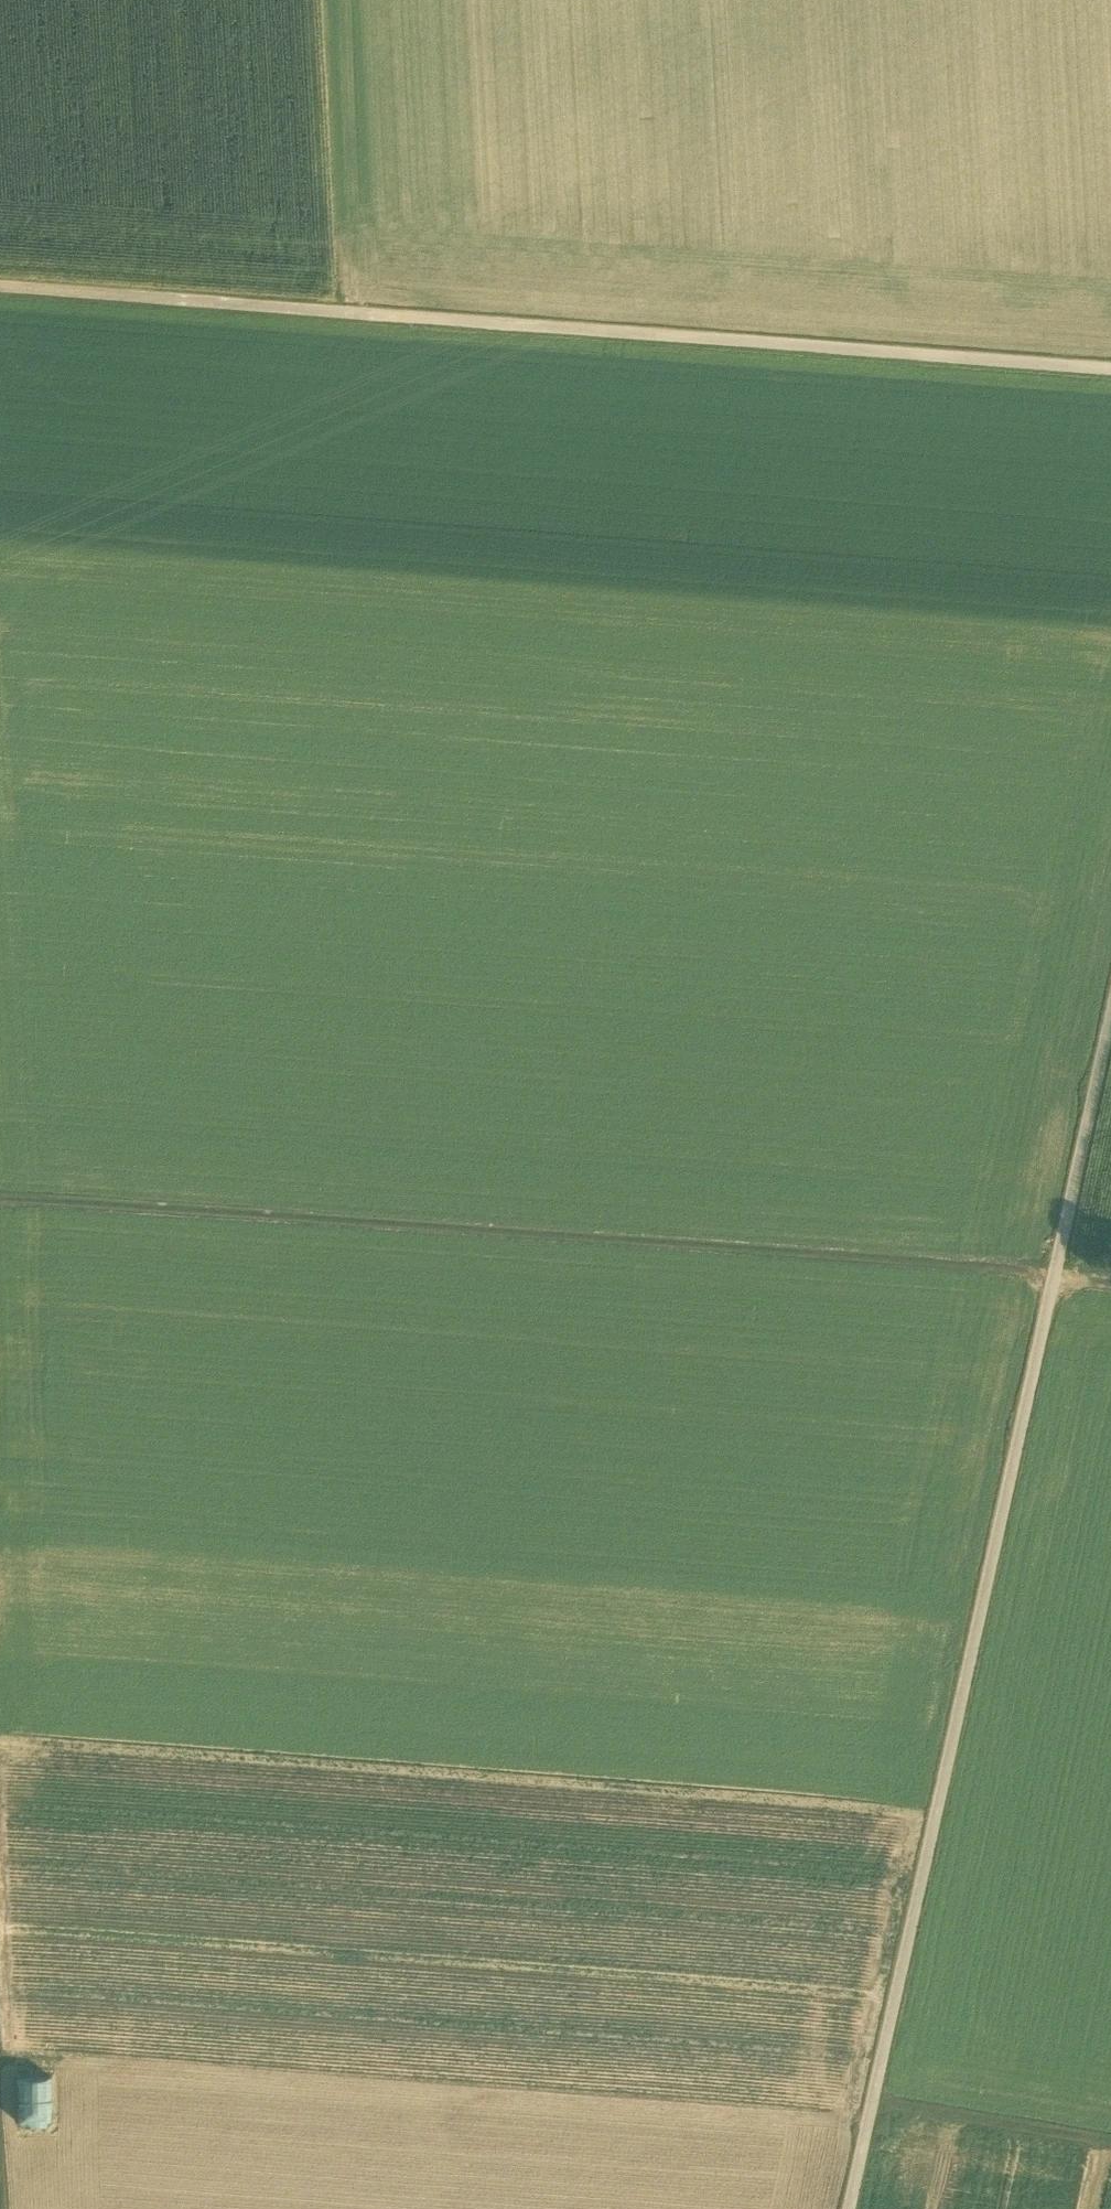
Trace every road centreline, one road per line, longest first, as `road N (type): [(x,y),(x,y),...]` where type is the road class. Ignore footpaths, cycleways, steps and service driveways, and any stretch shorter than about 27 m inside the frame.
road 1 (track): [(847,2208),(1110,1009)]
road 2 (track): [(0,286),(1110,366)]
road 3 (track): [(0,1197),(1053,1272)]

